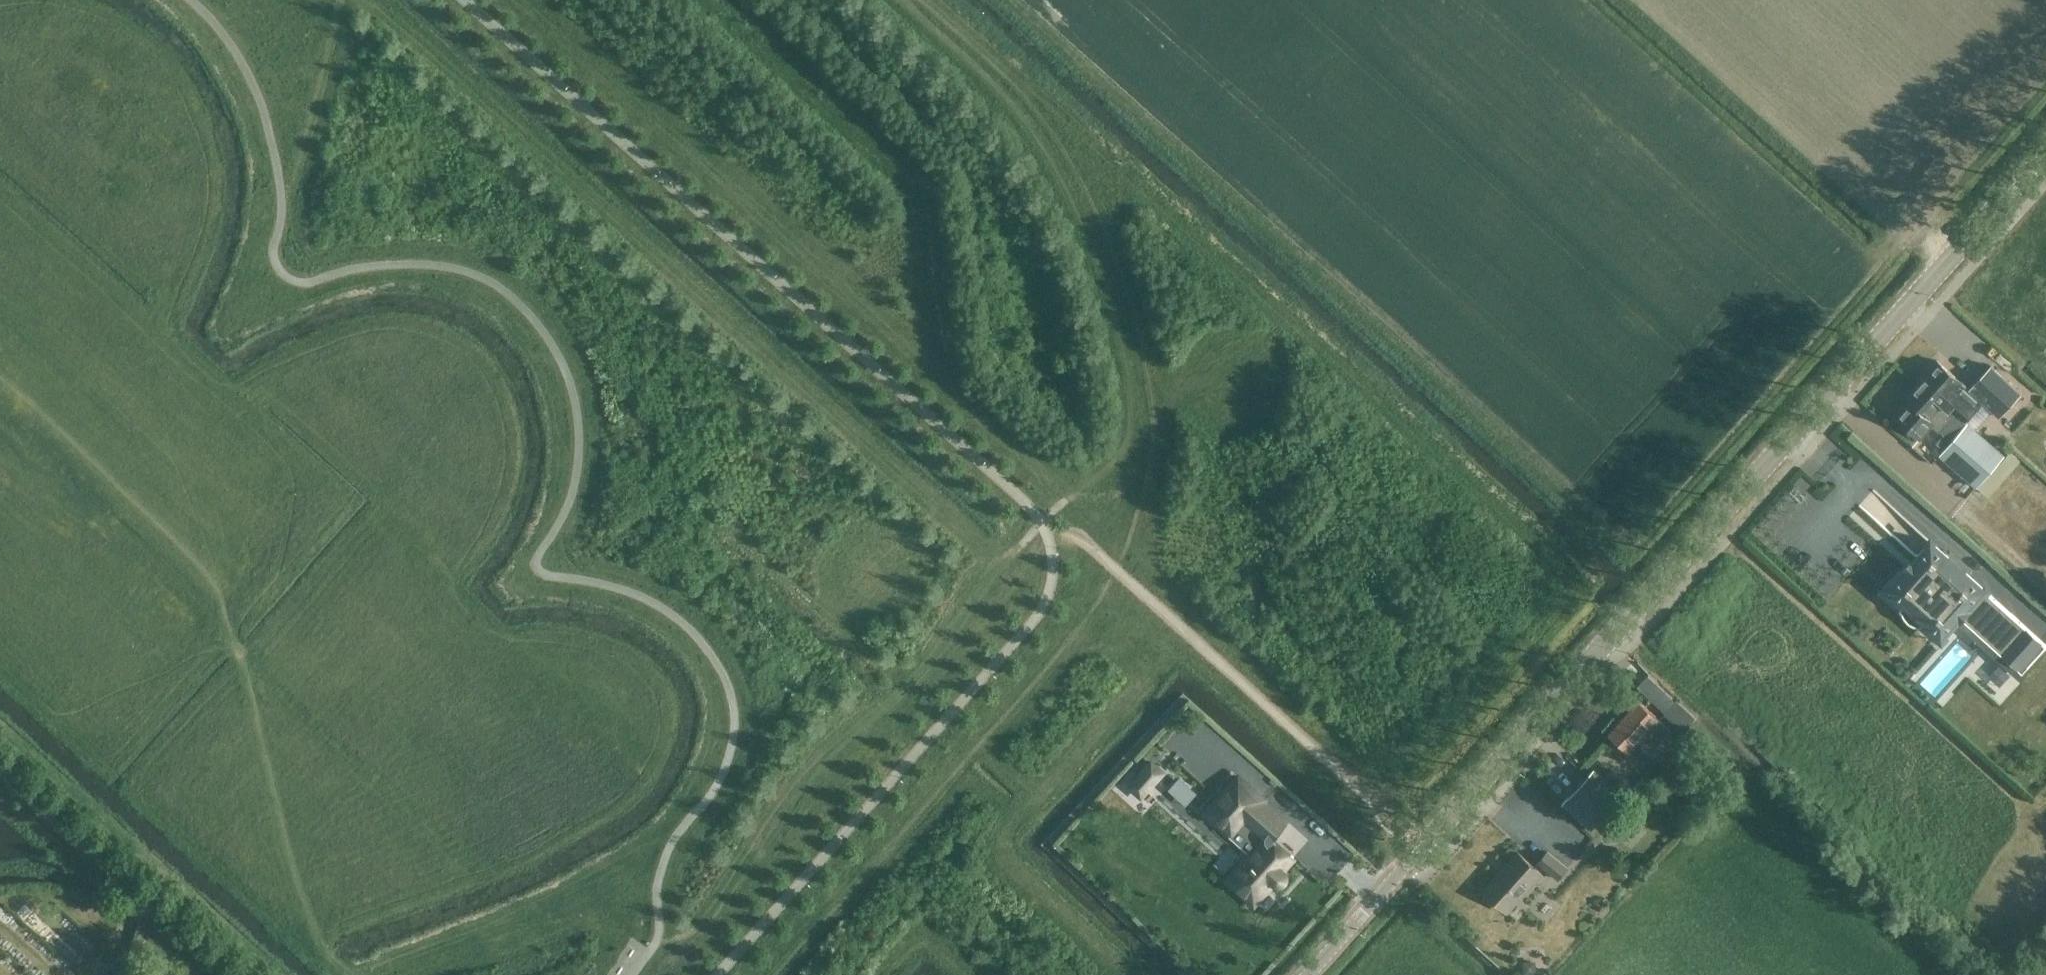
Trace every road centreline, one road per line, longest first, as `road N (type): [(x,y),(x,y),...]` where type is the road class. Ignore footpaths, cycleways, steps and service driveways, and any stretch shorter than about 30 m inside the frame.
road 1 (tertiary): [(1310,974),(2045,156)]

